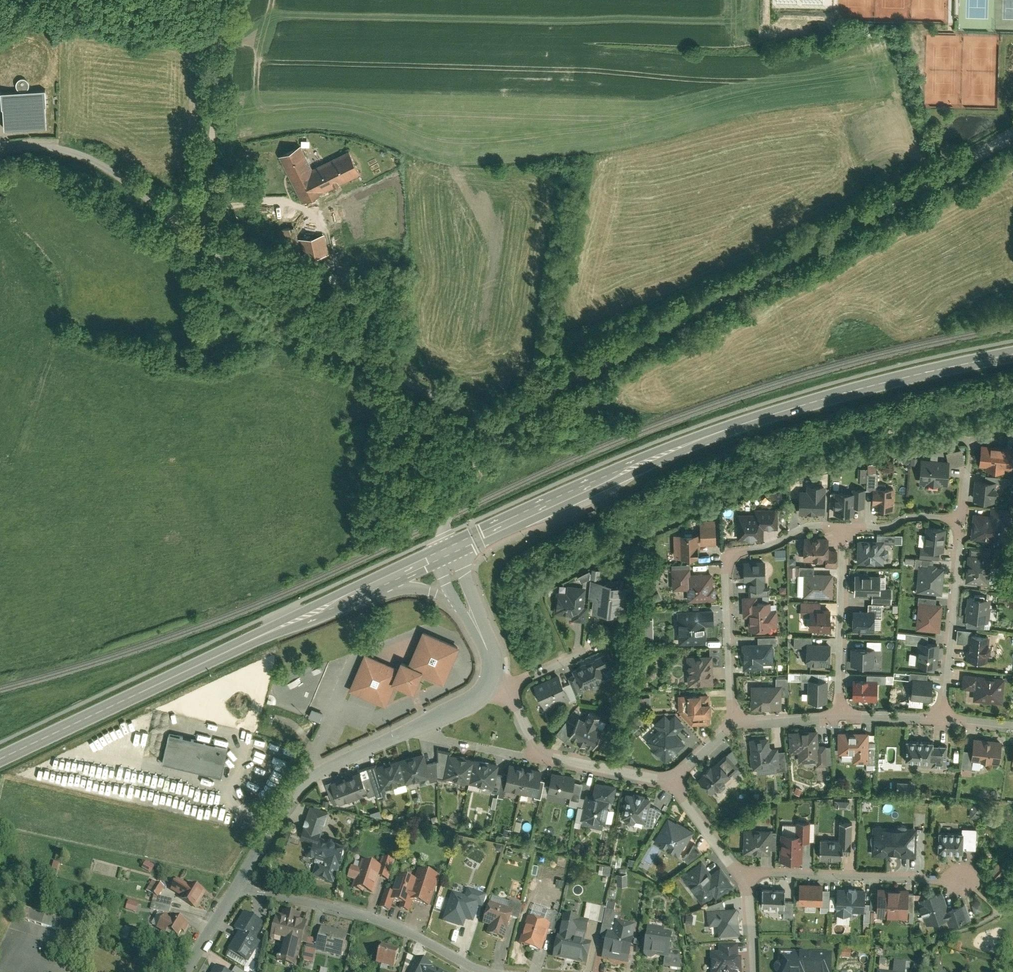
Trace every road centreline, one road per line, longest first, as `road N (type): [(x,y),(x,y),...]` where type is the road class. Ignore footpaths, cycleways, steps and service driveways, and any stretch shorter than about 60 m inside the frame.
road 1 (unclassified): [(497,432),(544,392),(1012,135)]
road 2 (secondary): [(1012,352),(793,404),(456,545)]
road 3 (secondary): [(361,590),(0,760)]
road 4 (residential): [(497,432),(290,304),(209,233)]
road 5 (residential): [(841,529),(804,528),(728,557),(734,725)]
road 6 (residential): [(239,888),(360,915),(487,971)]
road 7 (residential): [(239,888),(297,792),(322,772),(424,726)]
road 8 (unclassified): [(209,233),(233,0)]
road 9 (residential): [(209,233),(84,155),(51,146),(0,151)]
road 10 (residential): [(739,879),(768,873),(963,881)]
road 11 (residential): [(940,719),(957,518)]
road 12 (residential): [(839,718),(841,529)]
road 13 (residential): [(539,756),(672,784)]
road 14 (unclassified): [(456,545),(446,519),(497,432)]
road 15 (residential): [(424,726),(437,737),(539,756)]
road 16 (secondary): [(361,590),(423,587),(472,618)]

